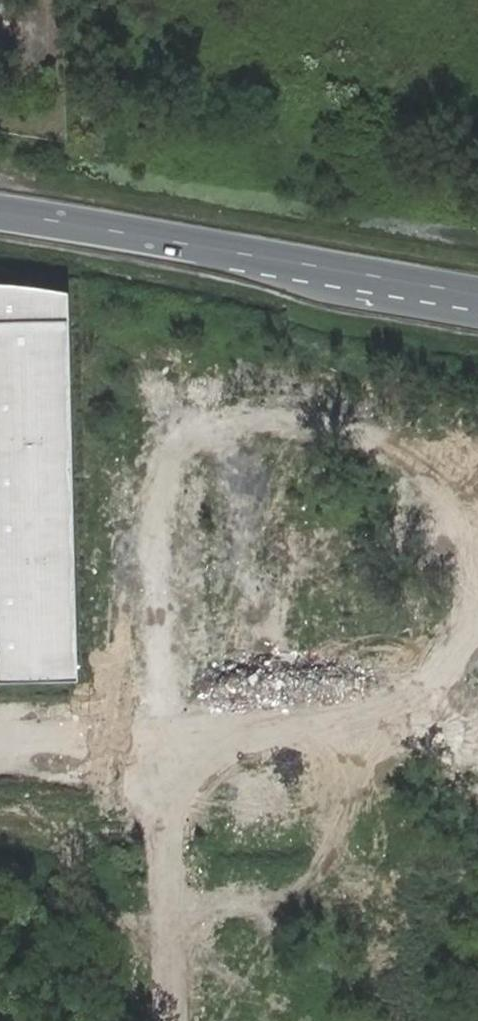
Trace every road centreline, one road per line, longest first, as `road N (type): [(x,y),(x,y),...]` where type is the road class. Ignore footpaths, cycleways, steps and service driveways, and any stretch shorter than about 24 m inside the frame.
road 1 (secondary): [(0,210),(477,293)]
road 2 (unclassified): [(477,504),(453,465),(380,433),(293,409),(227,409),(183,430),(161,475),(156,559)]
road 3 (unclassified): [(160,738),(376,727),(419,701),(461,653),(477,613)]
road 4 (unclassified): [(160,738),(167,1020)]
road 5 (unclassified): [(156,559),(160,738)]
road 6 (unclassified): [(0,740),(160,738)]

